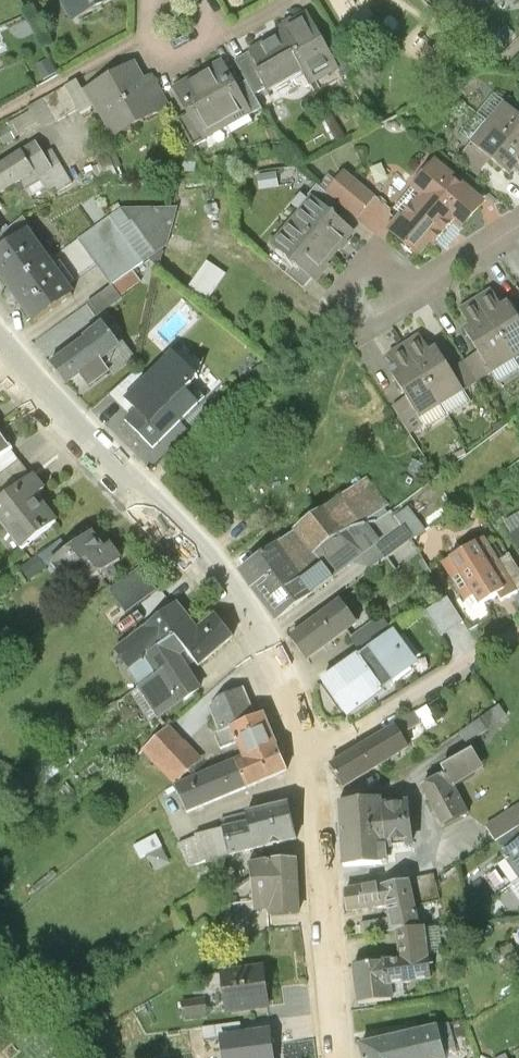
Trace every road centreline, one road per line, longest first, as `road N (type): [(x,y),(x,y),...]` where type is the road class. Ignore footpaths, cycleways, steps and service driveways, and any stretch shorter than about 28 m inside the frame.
road 1 (secondary): [(0,340),(220,578),(281,669),(309,758)]
road 2 (secondary): [(309,758),(337,1057)]
road 3 (residential): [(518,632),(309,758)]
road 4 (residential): [(518,235),(333,329)]

